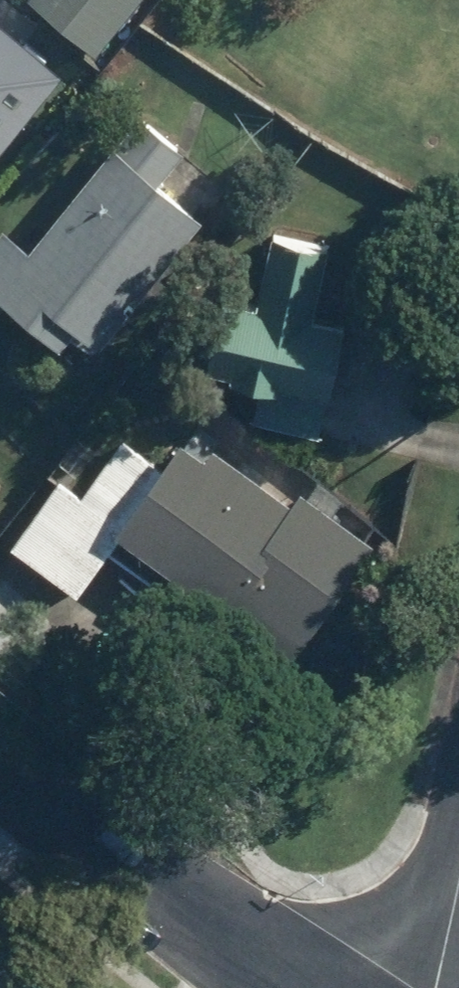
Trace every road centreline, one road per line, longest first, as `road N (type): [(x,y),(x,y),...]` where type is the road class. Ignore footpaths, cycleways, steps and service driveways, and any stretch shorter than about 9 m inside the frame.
road 1 (residential): [(0,751),(295,987)]

